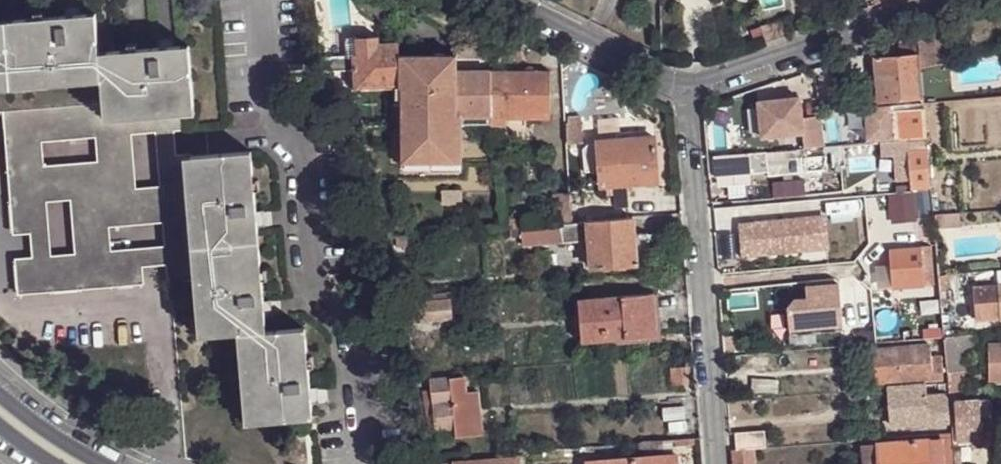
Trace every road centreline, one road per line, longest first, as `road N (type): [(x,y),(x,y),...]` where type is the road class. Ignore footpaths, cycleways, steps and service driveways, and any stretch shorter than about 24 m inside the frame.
road 1 (residential): [(717,463),(686,87)]
road 2 (residential): [(686,87),(951,0)]
road 3 (residential): [(512,0),(686,87)]

